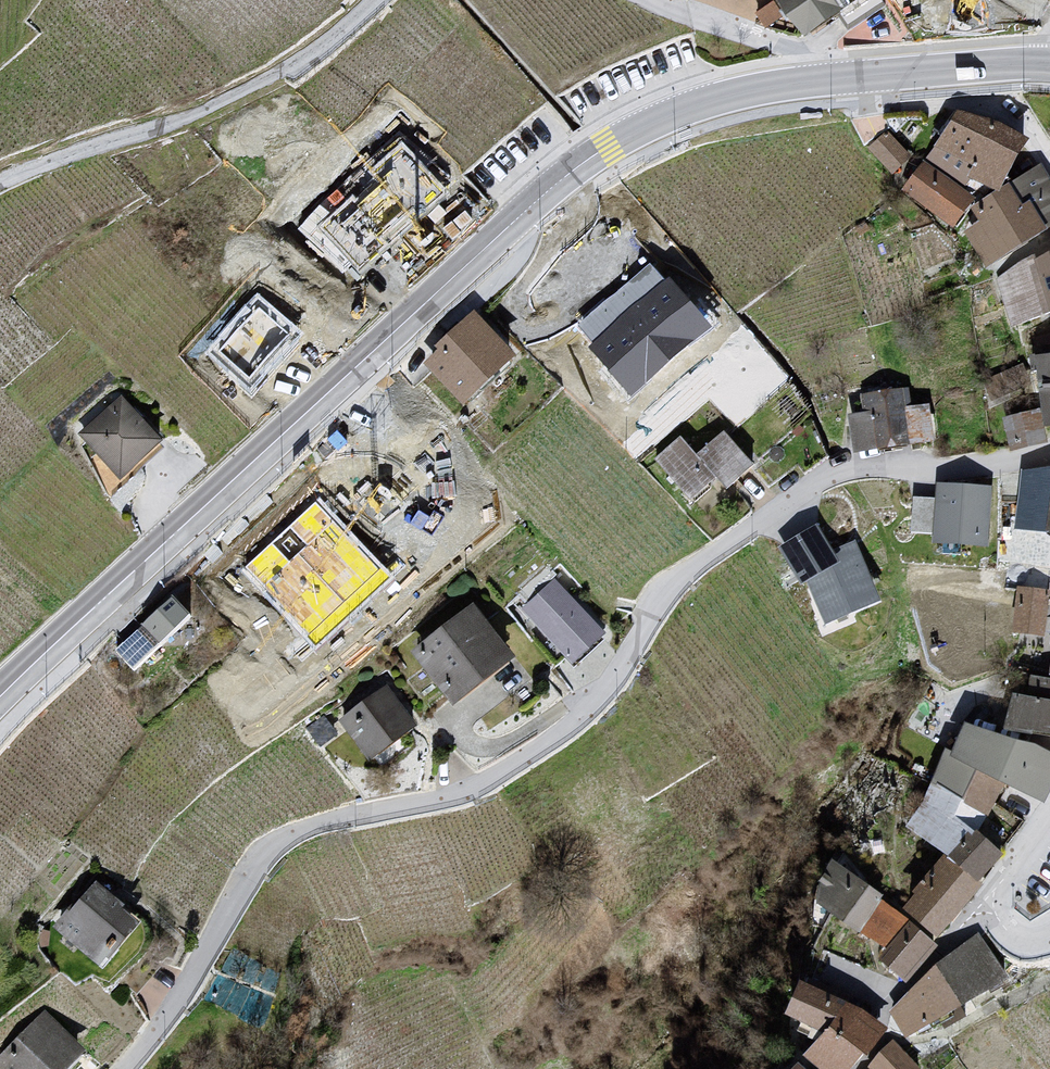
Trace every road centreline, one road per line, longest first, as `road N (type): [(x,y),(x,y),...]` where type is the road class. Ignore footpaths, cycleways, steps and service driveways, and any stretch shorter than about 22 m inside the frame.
road 1 (residential): [(125,1068),(168,1020),(253,871),(274,851),(324,824),(426,802),(503,774),(591,700),(674,587),(822,478),(1049,453)]
road 2 (secondary): [(832,79),(711,102),(630,133),(580,166),(0,697)]
road 3 (unclassified): [(376,0),(315,52),(191,116),(0,180)]
road 4 (secondary): [(1049,64),(832,79)]
road 5 (unclassified): [(832,79),(808,52),(655,0)]
road 6 (residential): [(1049,932),(1026,941),(1009,934),(994,906),(1001,885),(1049,819)]

